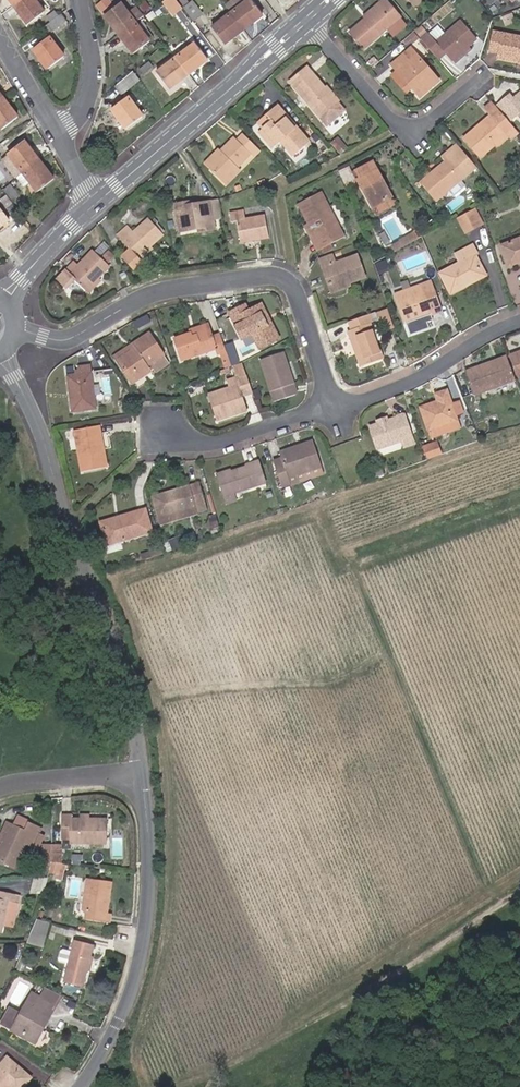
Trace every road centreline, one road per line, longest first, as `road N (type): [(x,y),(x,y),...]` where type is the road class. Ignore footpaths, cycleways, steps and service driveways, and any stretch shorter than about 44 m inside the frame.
road 1 (tertiary): [(0,353),(37,418),(81,579),(128,694),(140,771)]
road 2 (residential): [(16,328),(64,340),(162,289),(286,280),(334,406)]
road 3 (tertiary): [(140,771),(151,912),(132,994),(70,1086)]
road 4 (tertiary): [(95,204),(306,21)]
road 5 (residential): [(306,21),(406,138),(482,81)]
road 6 (residential): [(334,406),(421,381),(519,318)]
road 7 (residential): [(334,406),(204,444),(164,435)]
road 8 (residential): [(55,137),(91,92),(79,0)]
road 9 (residential): [(140,771),(34,783),(0,795)]
road 10 (tertiary): [(4,299),(95,204)]

